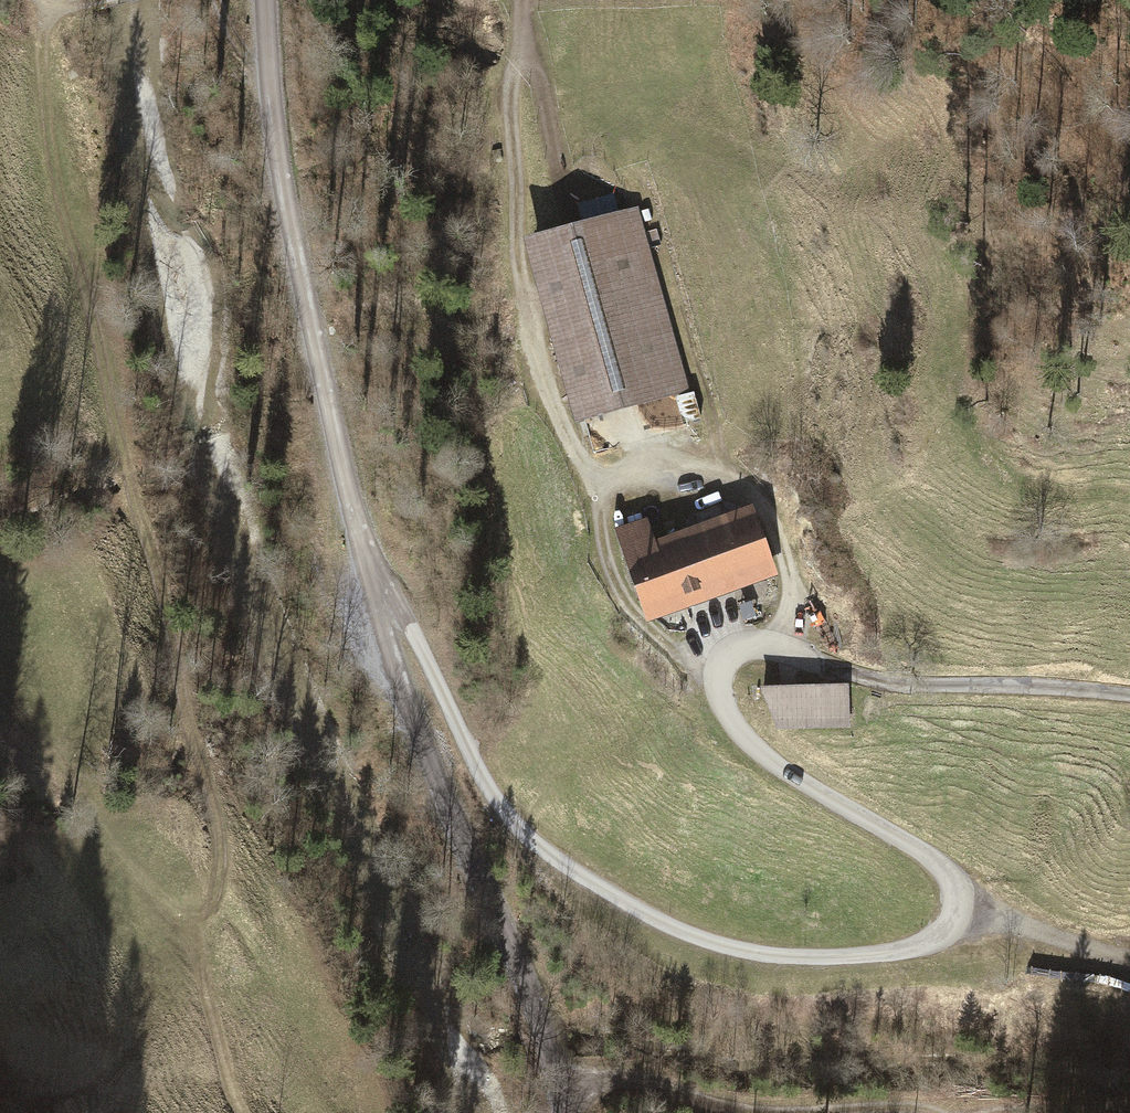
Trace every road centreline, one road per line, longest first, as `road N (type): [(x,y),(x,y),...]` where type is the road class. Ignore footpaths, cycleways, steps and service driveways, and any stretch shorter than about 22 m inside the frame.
road 1 (track): [(376,607),(391,607),(411,625),(507,815),(575,873),(660,921),(735,949),(840,956),(928,941),(958,912),(951,875),(778,764),(726,709),(720,681),(729,656),(758,645),(787,649)]
road 2 (track): [(46,9),(47,152),(216,817),(219,875),(207,909),(179,916),(139,879),(82,813),(57,753)]
road 3 (track): [(266,0),(284,172),(376,607),(398,680),(560,1070)]
road 4 (track): [(787,649),(788,567),(768,509),(747,491),(706,476),(585,467),(569,438),(547,386),(518,243),(511,88),(521,31)]
road 5 (track): [(787,649),(890,682),(1129,695)]
road 6 (track): [(585,467),(624,597),(654,633),(720,681)]
road 7 (track): [(192,913),(196,976),(238,1112)]
road 8 (track): [(521,31),(546,94),(575,226)]
road 9 (track): [(958,912),(1129,969)]
road 10 (track): [(1129,494),(1048,485),(1007,470),(972,444)]
road 11 (track): [(1012,924),(1050,967),(1129,1018)]

